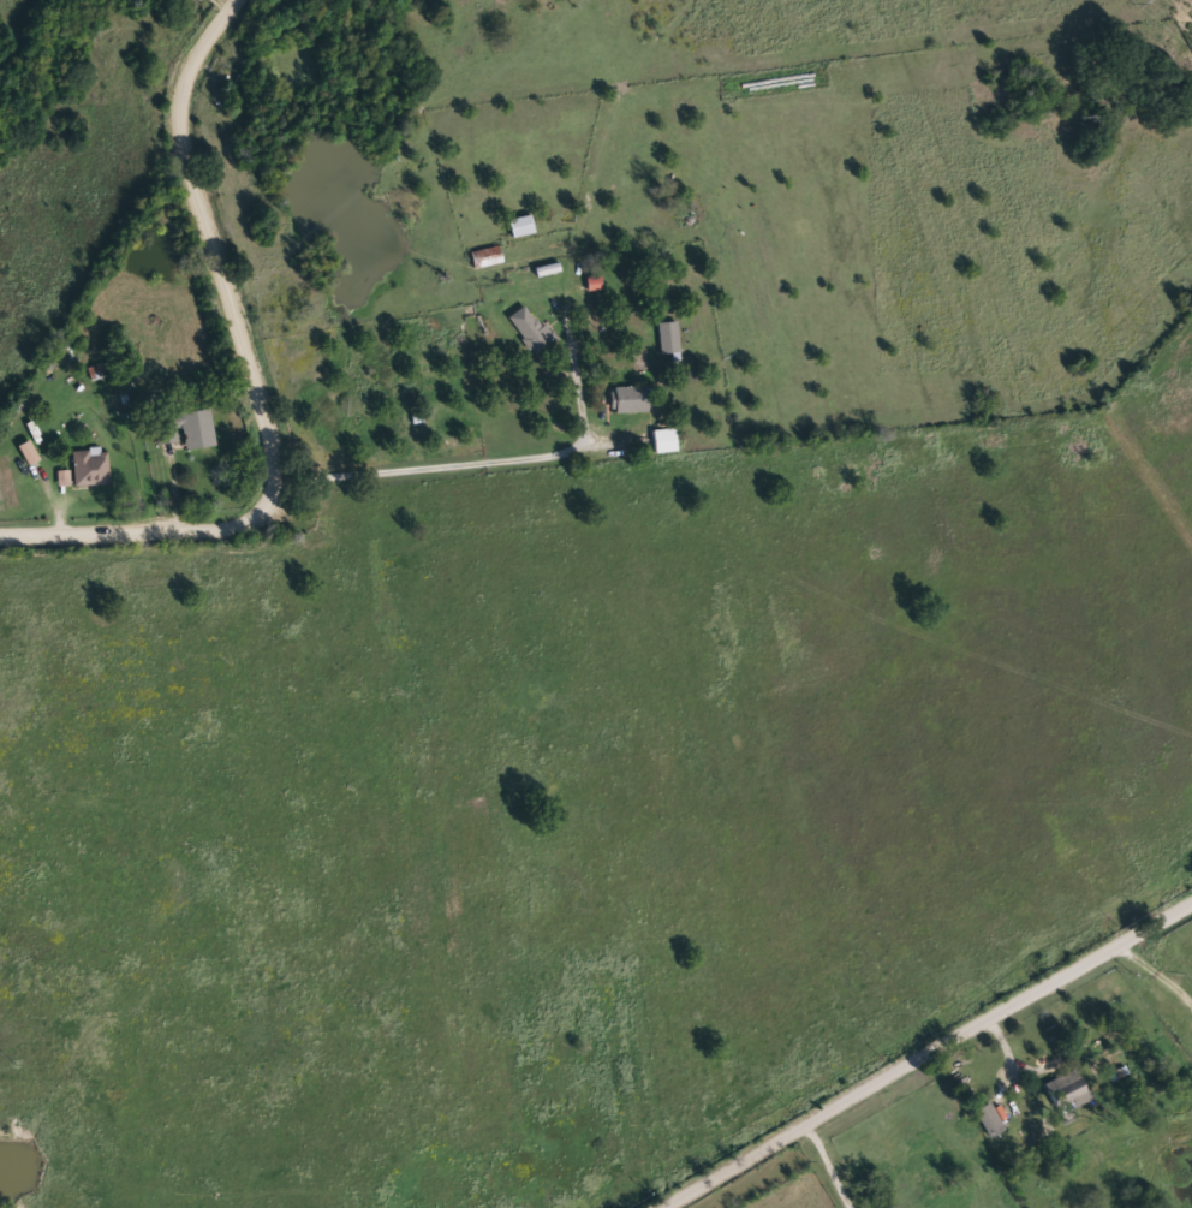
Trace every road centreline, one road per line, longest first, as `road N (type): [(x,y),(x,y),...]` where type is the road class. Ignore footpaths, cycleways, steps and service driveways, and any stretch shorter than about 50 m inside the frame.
road 1 (residential): [(0,530),(239,519),(269,495),(270,429),(179,106),(193,67),(240,0)]
road 2 (residential): [(646,1207),(1191,893)]
road 3 (track): [(269,495),(363,534),(385,554),(413,651),(459,718)]

